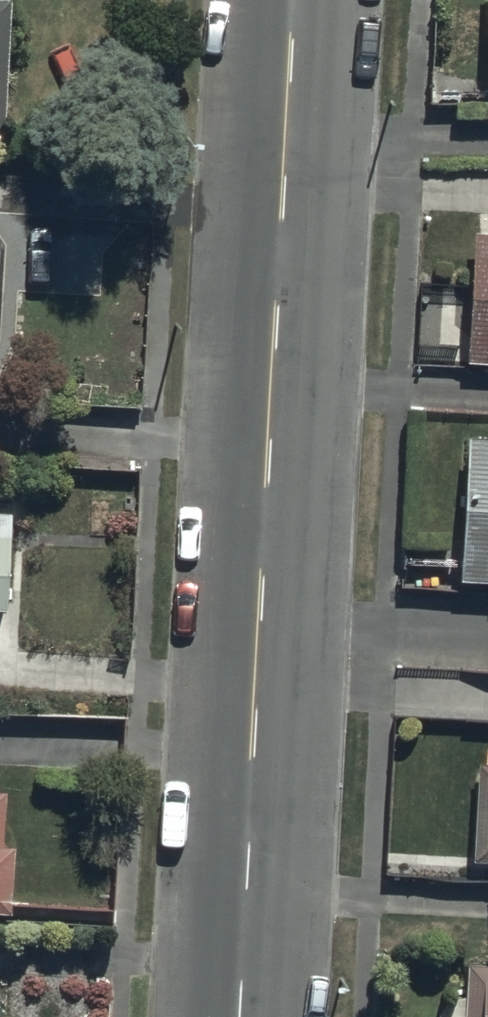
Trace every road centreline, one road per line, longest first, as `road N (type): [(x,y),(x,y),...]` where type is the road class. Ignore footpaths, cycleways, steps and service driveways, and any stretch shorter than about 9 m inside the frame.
road 1 (tertiary): [(293,0),(237,1016)]

